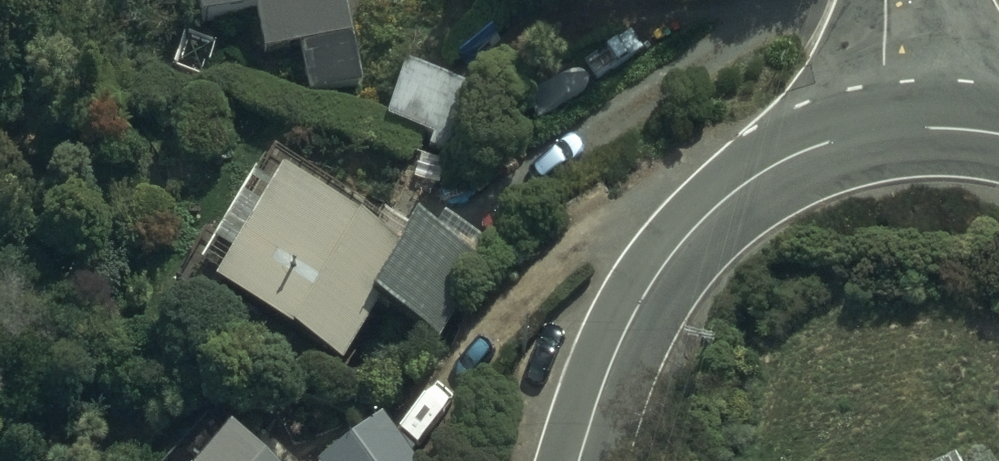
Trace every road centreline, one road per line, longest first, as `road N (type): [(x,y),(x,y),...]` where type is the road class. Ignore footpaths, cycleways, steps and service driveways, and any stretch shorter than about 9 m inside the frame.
road 1 (tertiary): [(578,460),(644,292),(711,210),(794,155),(891,128)]
road 2 (residential): [(885,0),(891,128)]

